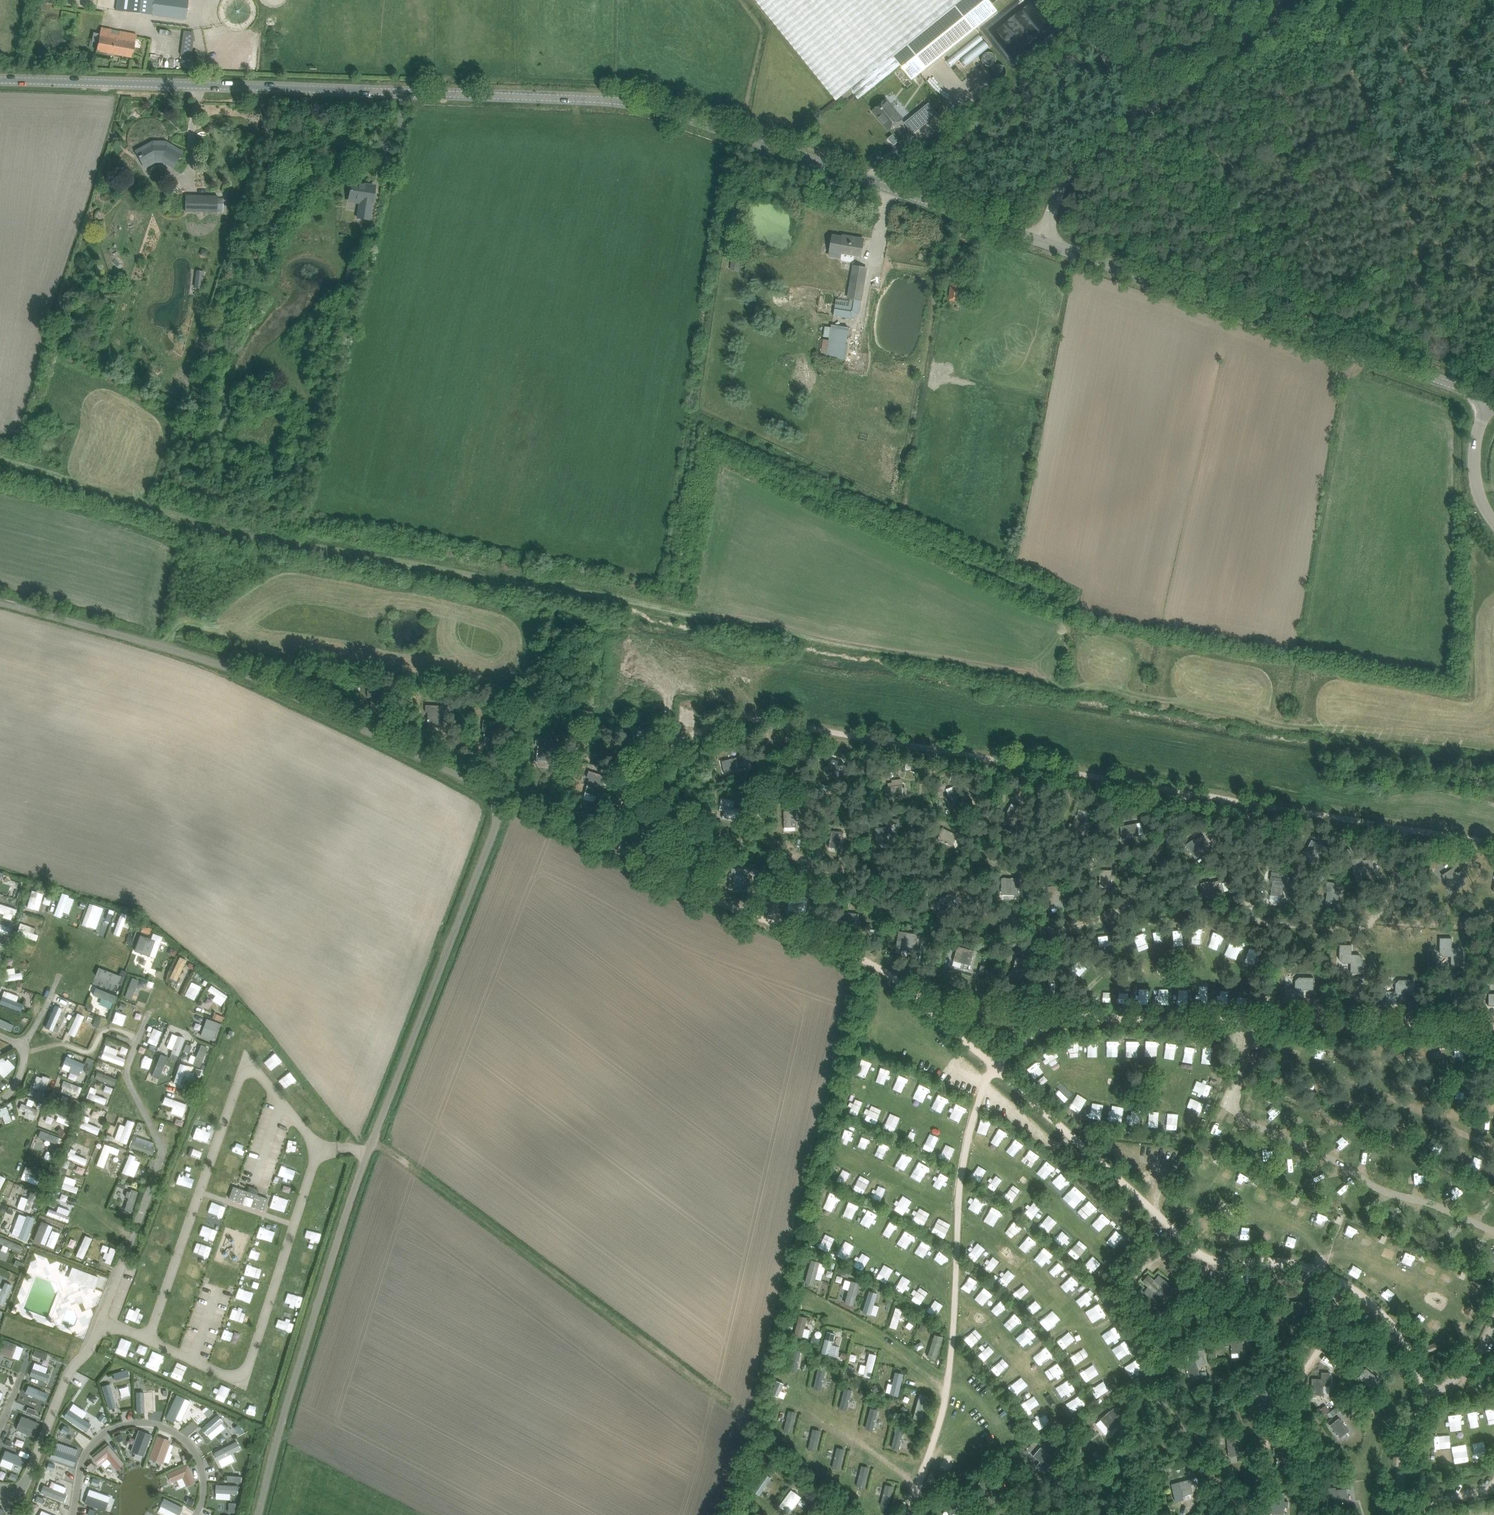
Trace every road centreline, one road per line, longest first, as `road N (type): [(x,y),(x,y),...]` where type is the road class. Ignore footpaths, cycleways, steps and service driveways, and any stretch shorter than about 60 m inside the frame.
road 1 (unclassified): [(258,1514),(363,1165),(498,808),(473,782),(255,677),(0,601)]
road 2 (tertiary): [(1045,240),(641,104),(0,79)]
road 3 (track): [(1493,847),(716,716),(665,744),(622,784),(589,839)]
road 4 (tertiary): [(1488,398),(1045,240)]
road 5 (track): [(992,761),(977,905),(1054,931),(1092,923),(1140,895),(1189,793)]
road 6 (track): [(764,724),(761,834),(837,874),(864,872),(902,853),(918,827),(928,750)]
road 7 (track): [(1239,801),(1250,915),(1367,927),(1396,881),(1406,829)]
road 8 (unclassified): [(1045,240),(1070,172),(1149,109),(1062,0)]
road 9 (track): [(1396,1332),(1338,1328),(1312,1349),(1232,1514)]
road 10 (unclassified): [(1493,523),(1474,471),(1488,398)]

